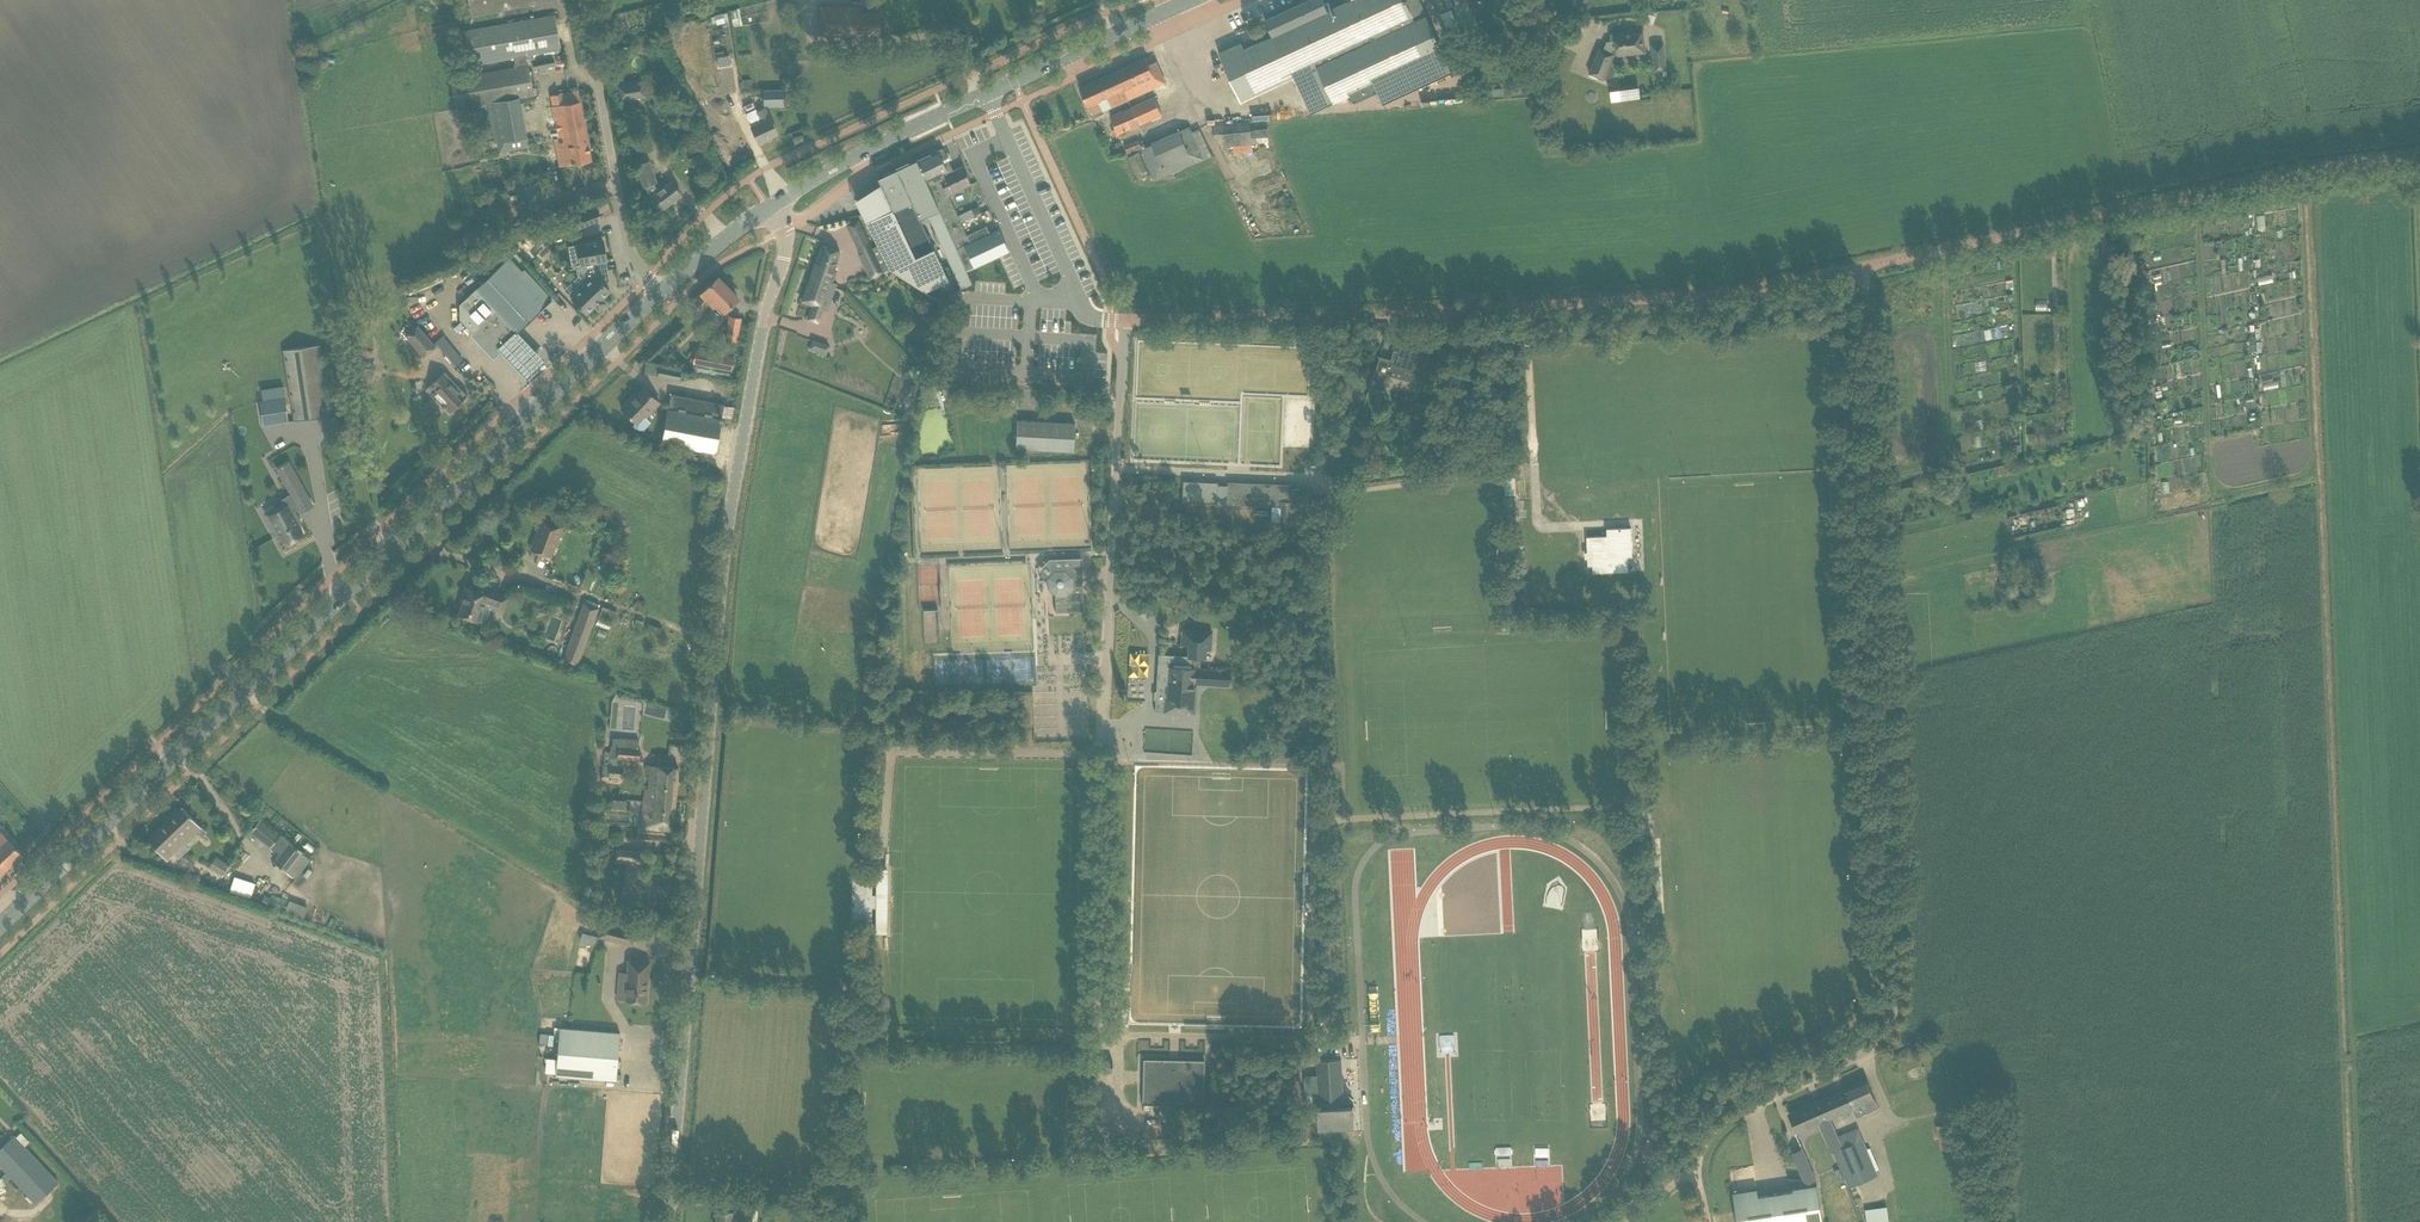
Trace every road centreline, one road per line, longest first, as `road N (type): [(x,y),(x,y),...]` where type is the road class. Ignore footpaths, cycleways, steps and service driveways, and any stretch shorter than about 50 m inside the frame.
road 1 (unclassified): [(1628,1221),(1694,1166),(1728,1118),(1868,1049),(1888,1015),(1895,967),(1862,268)]
road 2 (unclassified): [(669,1221),(719,573),(763,322),(785,260),(784,231),(770,209)]
road 3 (secondary): [(0,927),(664,291)]
road 4 (unclassified): [(1113,319),(1690,296),(1862,268)]
road 5 (track): [(2303,171),(2310,474),(2222,497),(2210,483),(2196,195)]
road 6 (unclassified): [(1862,268),(2303,171),(2419,155)]
road 7 (secondary): [(770,209),(882,143),(1193,0)]
road 8 (unclassified): [(664,291),(629,263),(587,0)]
road 9 (secondary): [(664,291),(770,209)]

